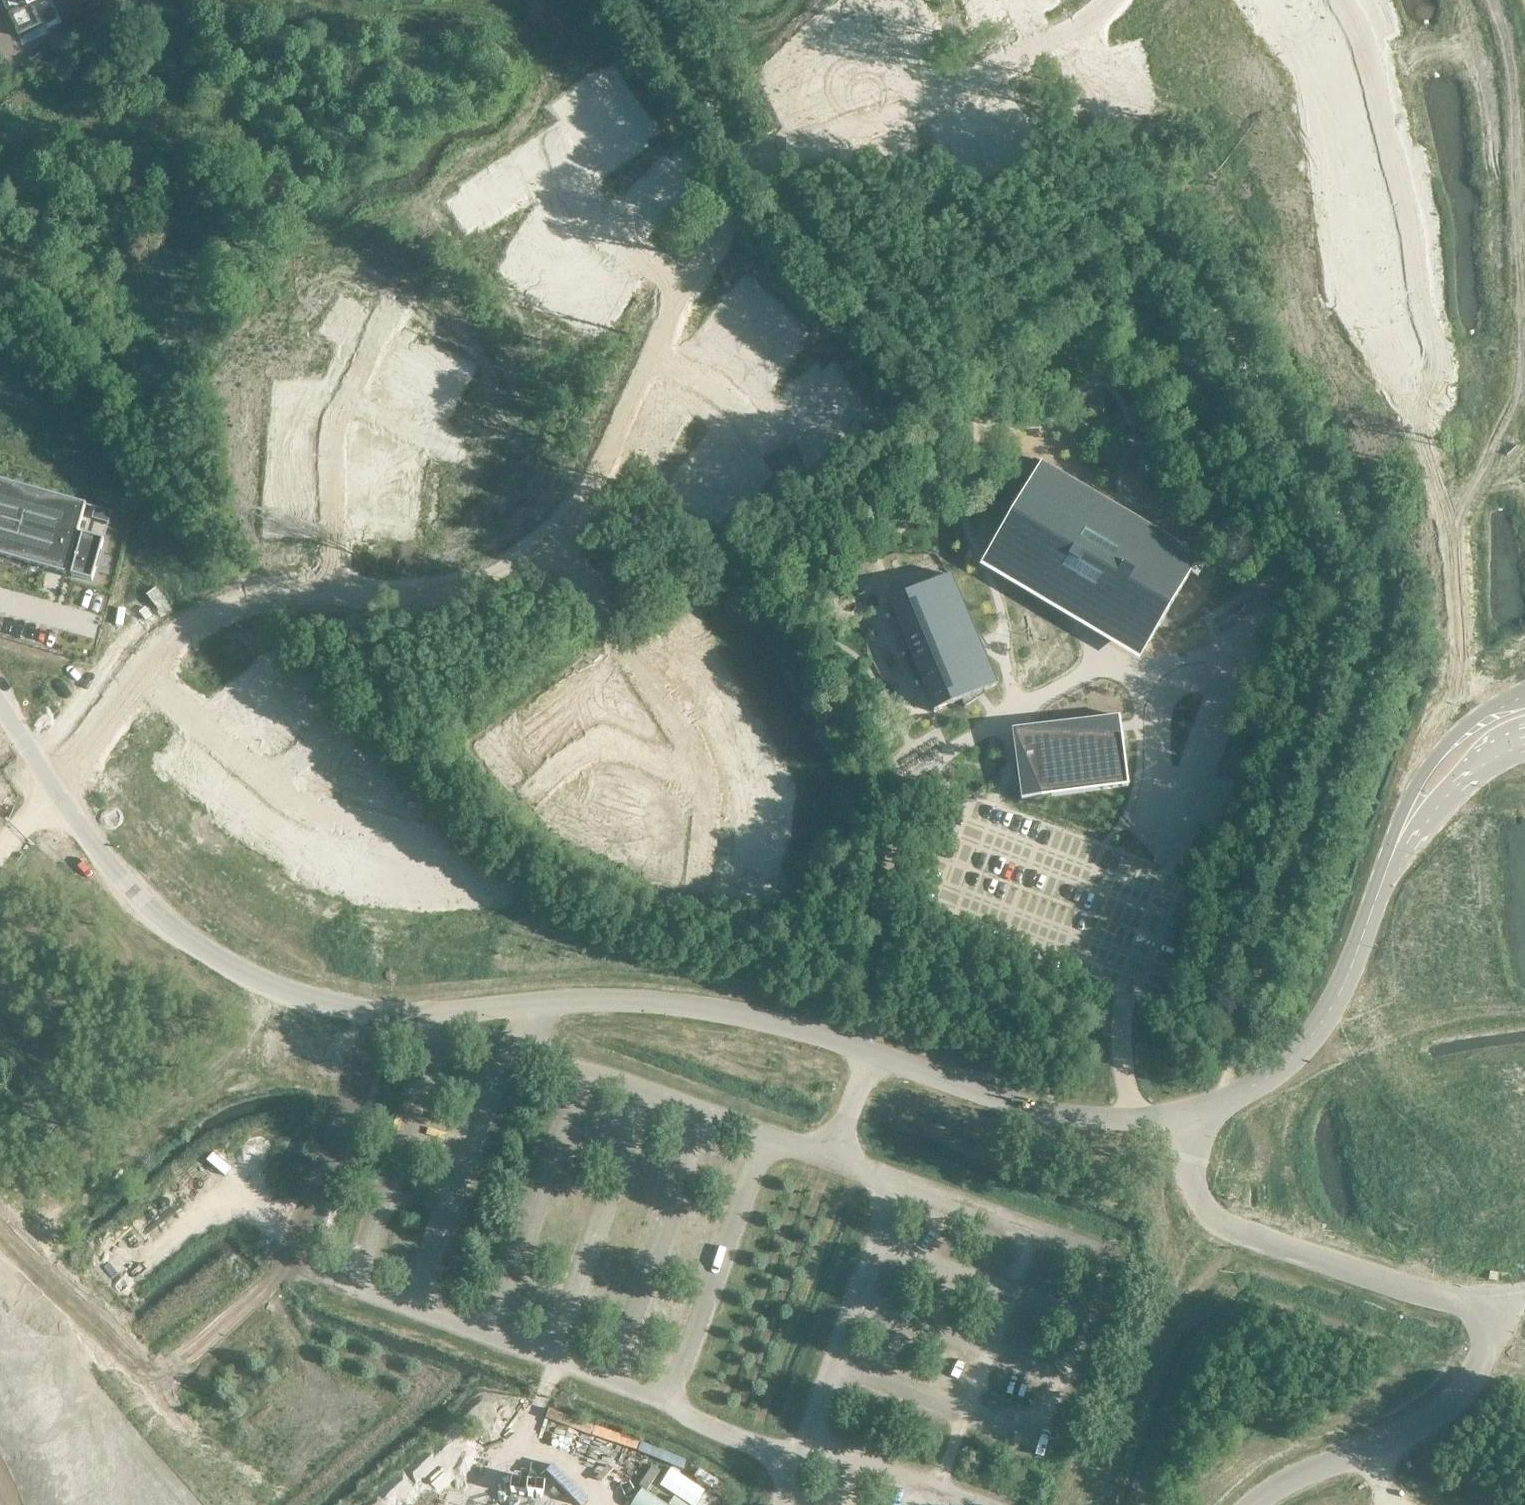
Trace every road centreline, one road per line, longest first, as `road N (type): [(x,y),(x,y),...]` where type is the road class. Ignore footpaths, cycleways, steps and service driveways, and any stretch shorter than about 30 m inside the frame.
road 1 (unclassified): [(1254,1504),(1450,1404),(1483,1357),(1483,1337),(1478,1315),(1458,1301),(1240,1231),(1204,1211),(1190,1189),(1192,1124)]
road 2 (residential): [(685,289),(761,183),(974,100),(1111,0)]
road 3 (tertiary): [(864,1057),(719,1017),(637,1008),(368,1011)]
road 4 (residential): [(1346,0),(1370,49),(1448,360),(1512,422)]
road 5 (tertiary): [(368,1011),(302,998),(131,929),(43,796)]
road 6 (tertiary): [(1192,1124),(1288,1059),(1321,1023),(1394,848)]
road 7 (tertiary): [(1136,1125),(1017,1115),(864,1057)]
road 8 (residential): [(698,768),(678,719),(622,652),(556,538)]
road 9 (track): [(188,1427),(101,1314),(67,1303),(0,1244)]
road 10 (unclassified): [(290,1265),(368,1011)]
road 11 (residential): [(337,598),(486,607),(556,538)]
road 12 (residential): [(137,679),(160,647),(210,612),(282,596),(337,598)]
road 13 (tertiary): [(1524,692),(1471,718),(1445,742),(1414,785),(1394,848)]
road 14 (residential): [(556,538),(628,427),(652,363)]
road 15 (residential): [(553,147),(616,244),(685,289)]
road 16 (residential): [(337,598),(333,429),(345,406)]
road 17 (track): [(157,1384),(290,1265)]
road 18 (tertiary): [(1394,848),(1467,775),(1524,738)]
road 19 (residential): [(267,786),(304,814),(425,840)]
road 20 (residential): [(137,679),(267,786)]
road 21 (residential): [(544,776),(602,740),(698,768)]
road 22 (unclassified): [(1136,1125),(1120,1026),(1137,967)]
road 23 (residential): [(778,455),(713,398),(652,363)]
road 24 (residential): [(43,796),(108,735),(137,679)]

